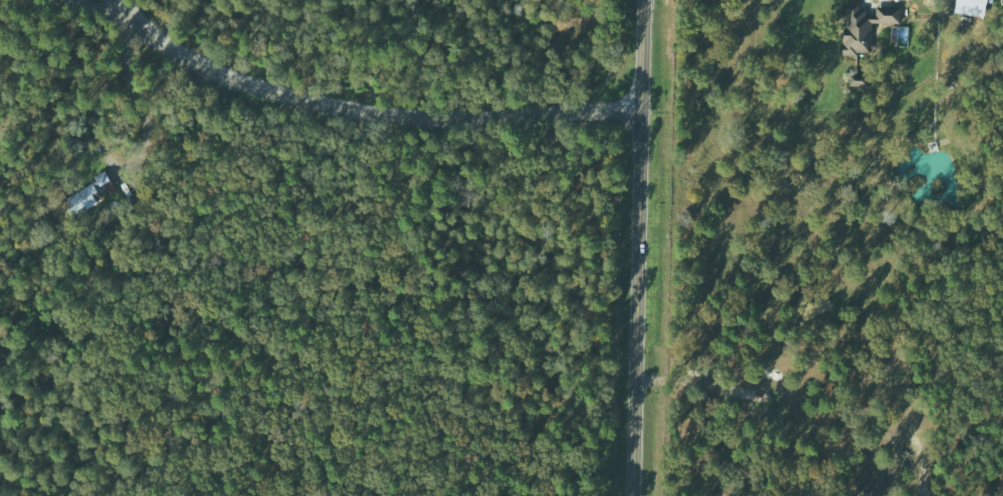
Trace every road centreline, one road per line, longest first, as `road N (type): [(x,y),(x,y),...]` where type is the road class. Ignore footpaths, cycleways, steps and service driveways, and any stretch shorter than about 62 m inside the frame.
road 1 (secondary): [(631,495),(642,0)]
road 2 (tertiary): [(639,107),(399,118),(307,105),(188,58)]
road 3 (tertiary): [(72,0),(151,47),(188,58)]

